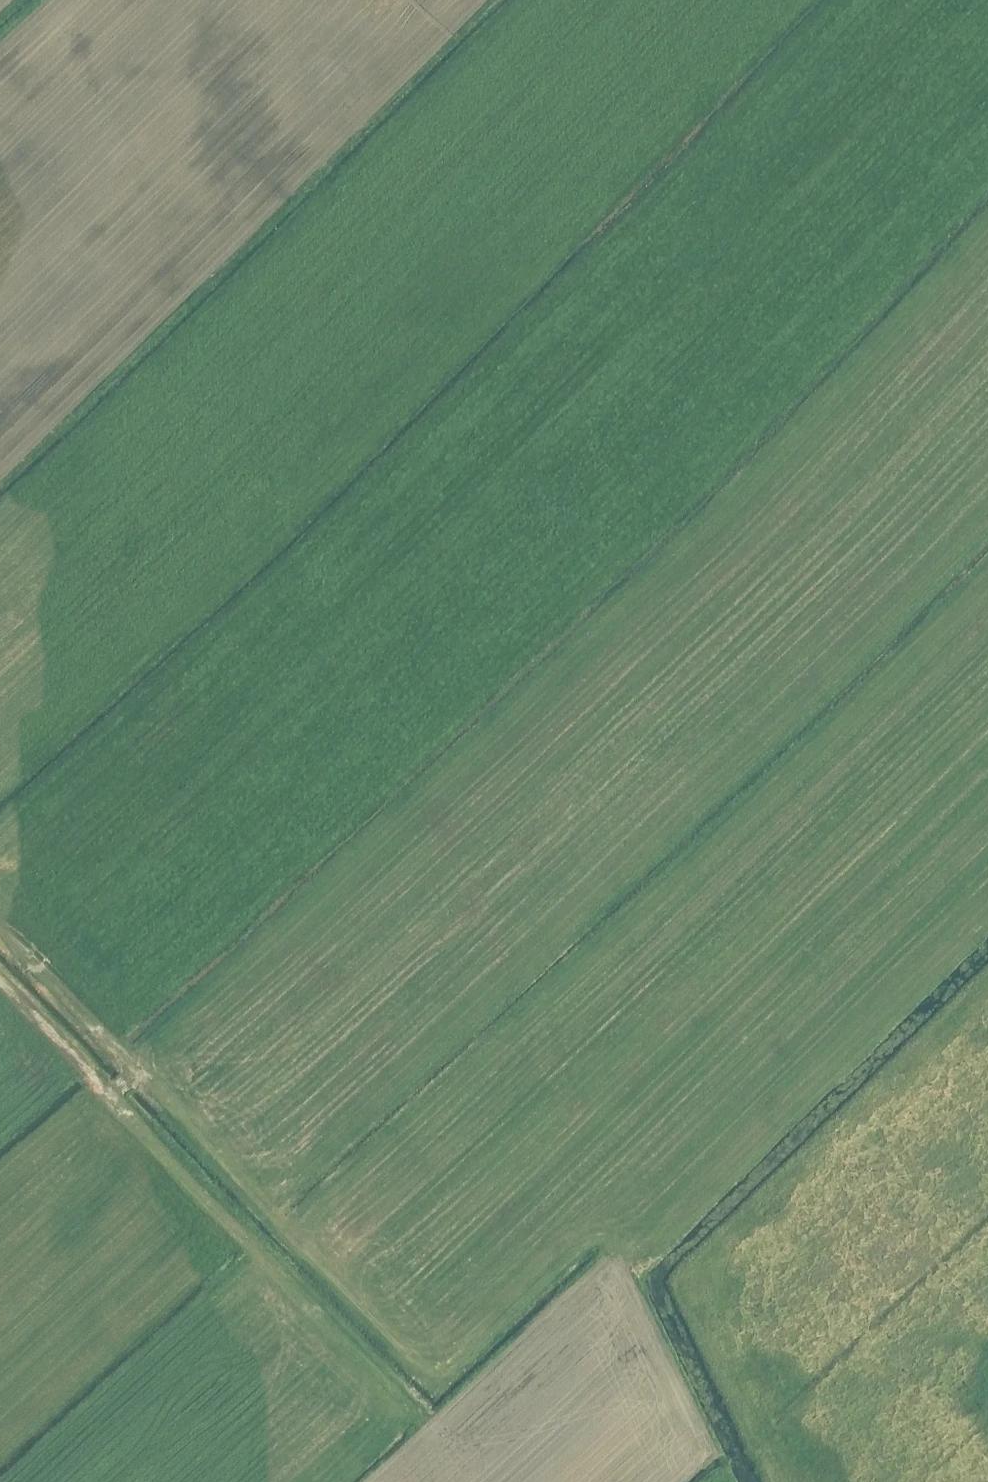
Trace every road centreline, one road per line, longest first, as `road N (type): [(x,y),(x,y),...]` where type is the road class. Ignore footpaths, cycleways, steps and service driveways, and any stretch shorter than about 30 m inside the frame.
road 1 (track): [(0,977),(253,1242)]

